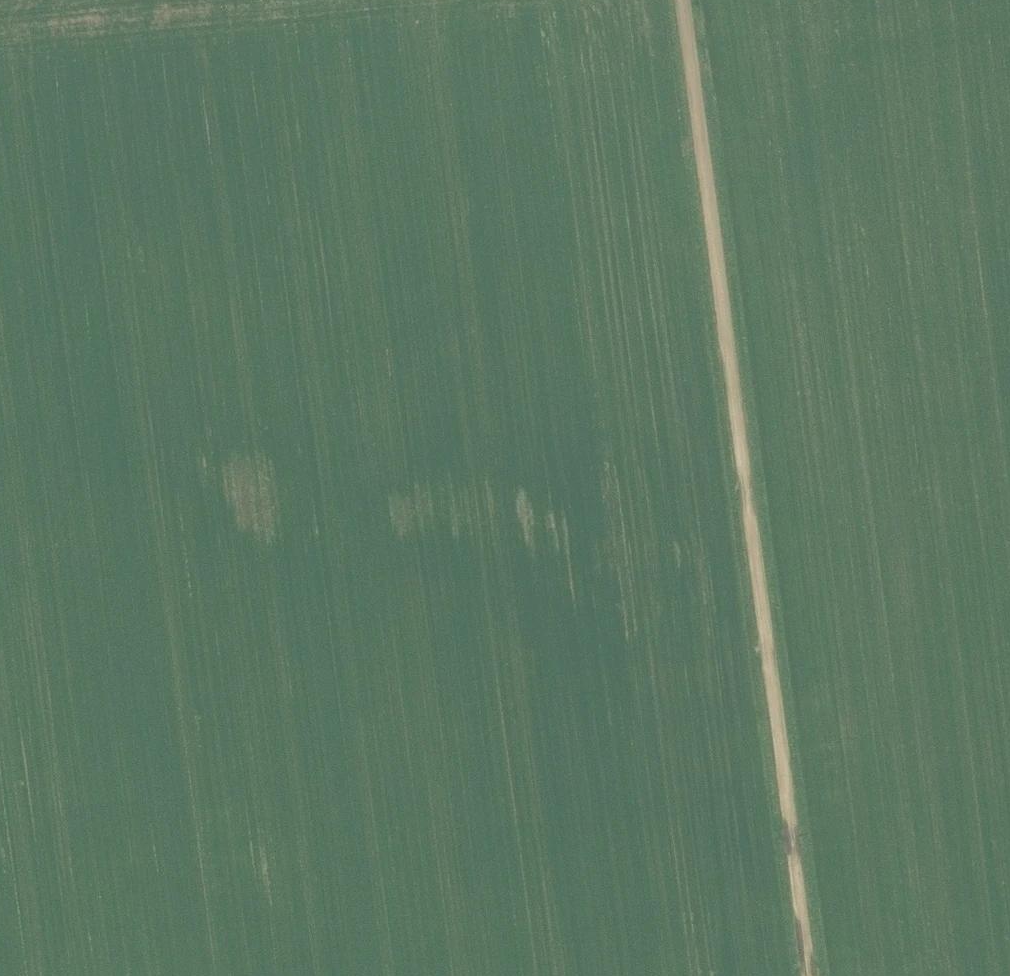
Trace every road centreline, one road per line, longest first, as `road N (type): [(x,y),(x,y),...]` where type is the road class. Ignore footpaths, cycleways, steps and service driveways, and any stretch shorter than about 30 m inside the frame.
road 1 (track): [(683,0),(813,975)]

